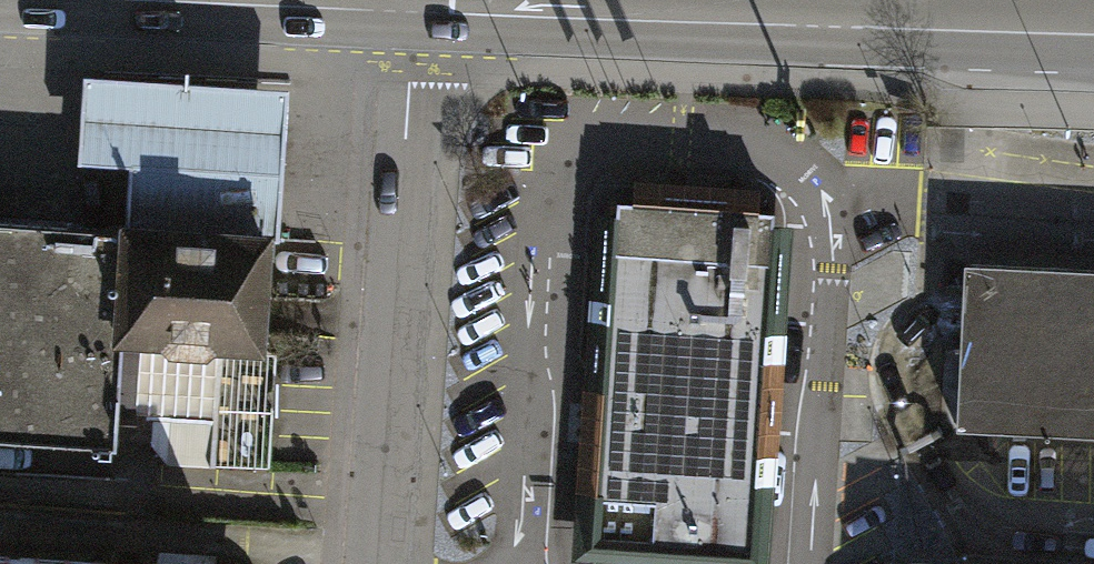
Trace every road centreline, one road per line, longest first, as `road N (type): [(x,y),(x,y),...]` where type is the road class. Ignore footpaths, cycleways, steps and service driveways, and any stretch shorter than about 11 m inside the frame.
road 1 (unclassified): [(375,563),(410,14)]
road 2 (primary): [(889,35),(410,14)]
road 3 (primary): [(410,14),(56,0)]
road 4 (tertiary): [(889,35),(1093,66)]
road 5 (primary): [(1093,39),(889,35)]

